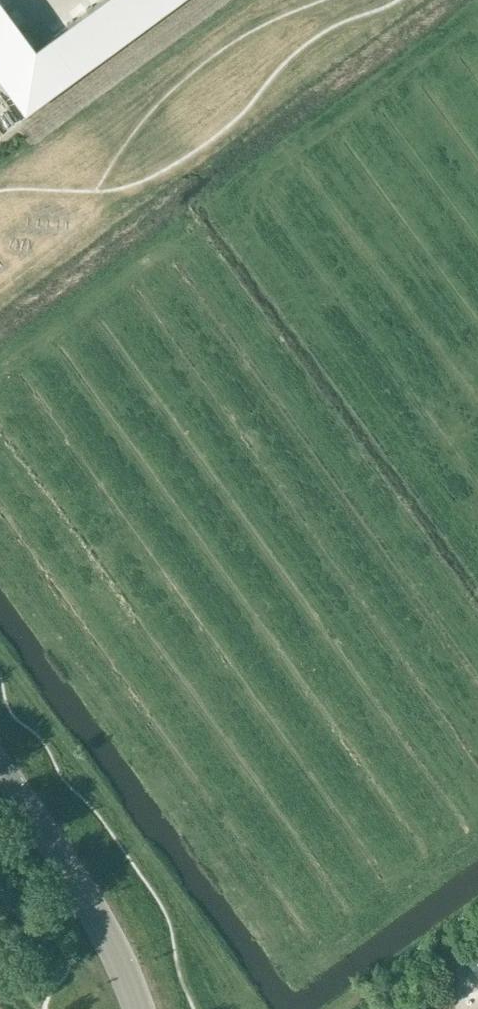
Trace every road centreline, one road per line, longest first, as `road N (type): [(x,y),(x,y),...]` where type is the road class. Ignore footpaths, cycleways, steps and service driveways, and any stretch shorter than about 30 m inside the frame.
road 1 (unclassified): [(141,1008),(97,914),(0,774)]

